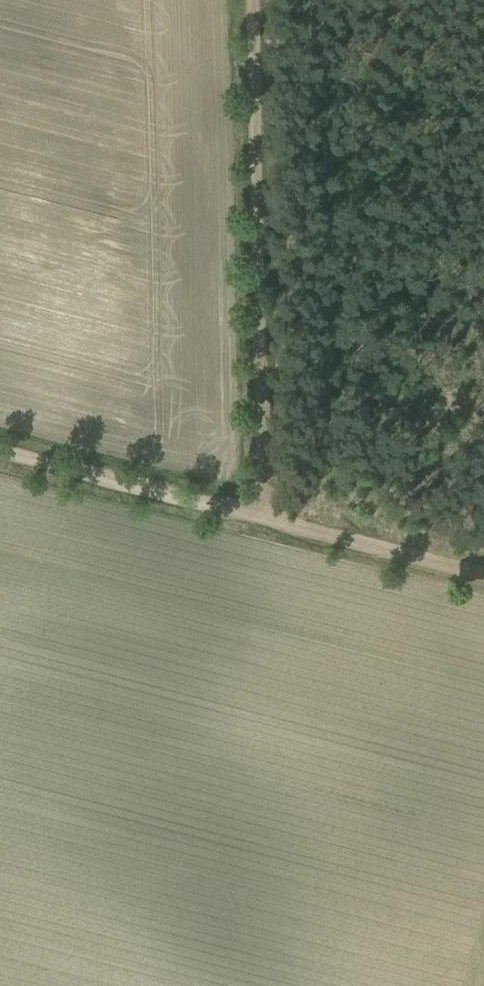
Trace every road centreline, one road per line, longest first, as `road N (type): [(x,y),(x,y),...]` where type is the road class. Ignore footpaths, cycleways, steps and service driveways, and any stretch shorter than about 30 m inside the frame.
road 1 (track): [(252,0),(267,521)]
road 2 (track): [(0,451),(267,521)]
road 3 (track): [(267,521),(483,578)]

